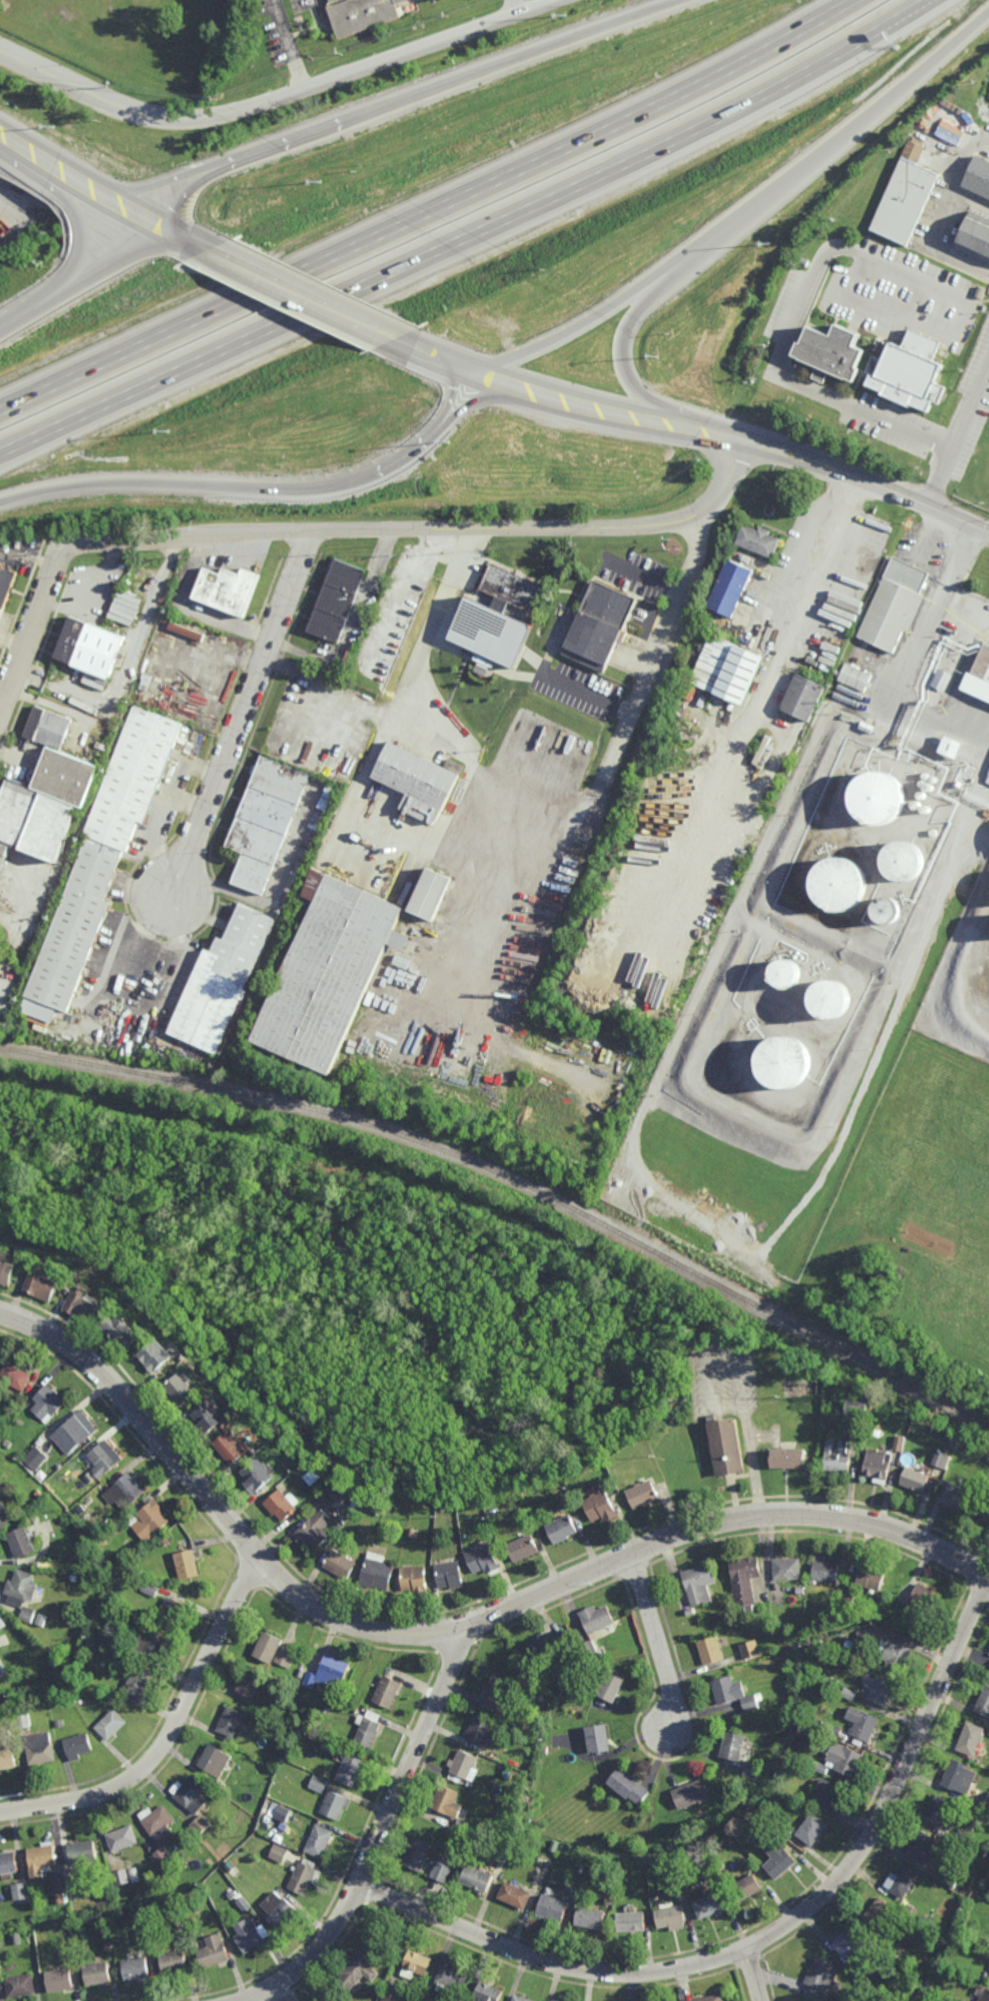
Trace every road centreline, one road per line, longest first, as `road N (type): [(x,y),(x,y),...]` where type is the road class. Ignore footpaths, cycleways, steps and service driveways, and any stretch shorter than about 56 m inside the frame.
road 1 (residential): [(0,1311),(41,1326),(87,1358),(290,1586),(321,1611),(378,1632),(469,1627),(703,1527),(770,1515),(857,1520),(988,1577)]
road 2 (motorway): [(0,453),(728,114),(928,0)]
road 3 (motorway): [(852,0),(506,179),(0,409)]
road 4 (residential): [(362,1884),(503,1946),(583,1969),(656,1970),(750,1950),(851,1872),(883,1821),(988,1577)]
road 5 (residential): [(743,439),(713,505),(675,523),(232,532),(90,543)]
road 6 (secondary): [(402,339),(578,404),(766,446),(988,532)]
road 7 (residential): [(555,0),(304,88),(188,119),(138,115),(0,51)]
road 8 (motorway): [(0,501),(84,485),(334,488),(396,463),(443,427)]
road 9 (residential): [(242,2000),(294,1979),(329,1943),(362,1884),(469,1627)]
road 10 (motorway): [(674,268),(753,216),(988,16)]
road 11 (residential): [(0,1813),(106,1792),(141,1771),(170,1737),(260,1558)]
road 12 (residential): [(313,530),(171,891)]
road 13 (motorway): [(675,0),(345,121)]
road 14 (motorway): [(743,439),(648,397),(629,371),(628,330),(674,268)]
road 15 (secondary): [(210,251),(0,133)]
road 16 (motorway): [(479,371),(530,353),(674,268)]
road 17 (secondary): [(402,339),(210,251)]
road 18 (residential): [(90,543),(58,563),(0,719)]
road 19 (residential): [(633,1554),(668,1685),(669,1729)]
road 20 (motorway): [(189,241),(151,251),(38,308)]
road 21 (motorway): [(63,171),(81,220),(80,259),(38,308)]
road 22 (motorway): [(232,163),(142,190),(94,188)]
road 23 (motorway): [(345,121),(232,163)]

